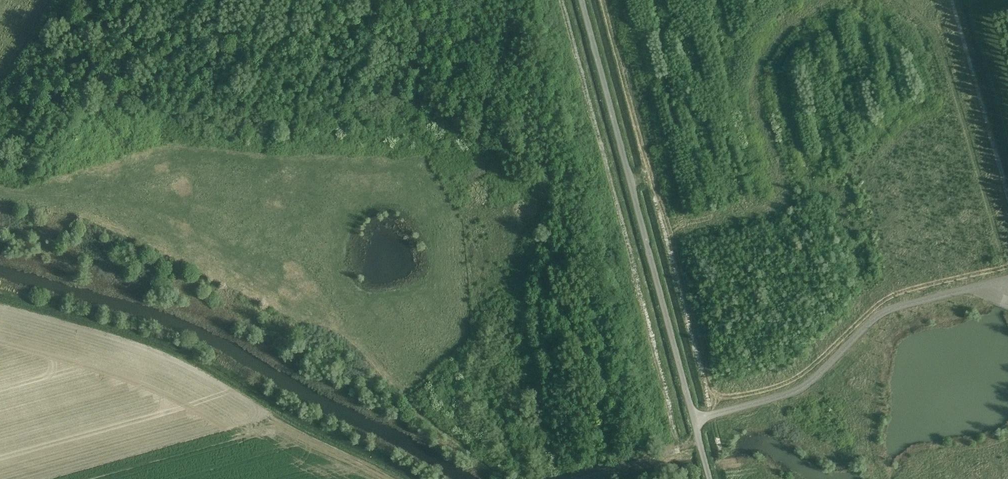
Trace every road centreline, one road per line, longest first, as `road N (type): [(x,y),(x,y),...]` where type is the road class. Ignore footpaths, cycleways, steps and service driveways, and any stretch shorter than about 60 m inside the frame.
road 1 (unclassified): [(709,478),(582,0)]

